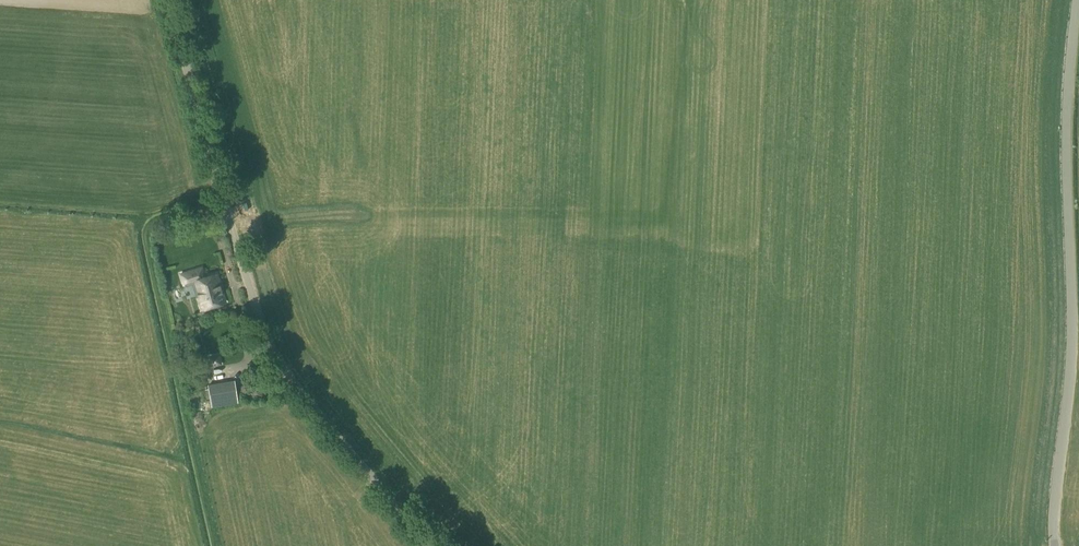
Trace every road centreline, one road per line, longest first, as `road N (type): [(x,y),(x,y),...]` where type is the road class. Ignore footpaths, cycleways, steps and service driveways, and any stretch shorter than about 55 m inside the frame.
road 1 (unclassified): [(439,545),(291,377),(262,314),(169,0)]
road 2 (tertiary): [(1054,545),(1072,365),(1066,106),(1077,0)]

